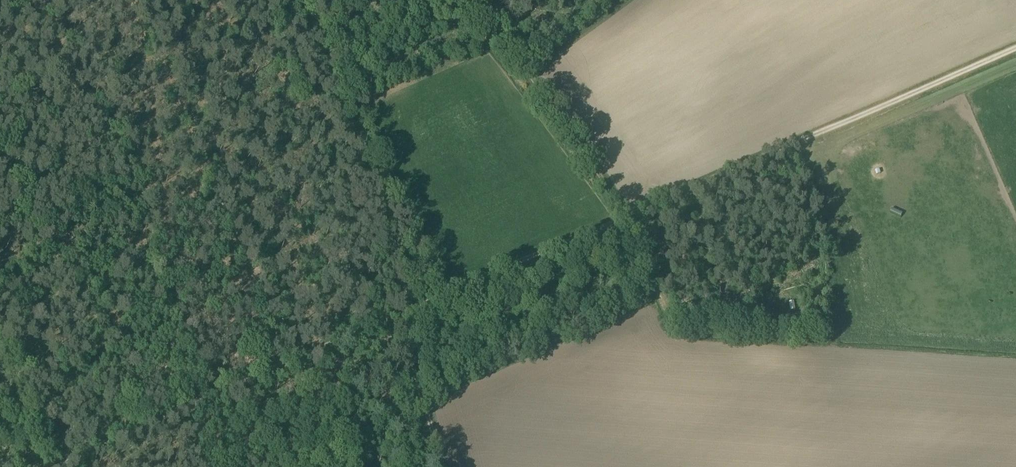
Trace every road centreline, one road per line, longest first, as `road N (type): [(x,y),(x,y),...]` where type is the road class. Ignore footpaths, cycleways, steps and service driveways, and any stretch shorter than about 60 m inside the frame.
road 1 (track): [(1015,50),(624,216)]
road 2 (track): [(400,316),(37,466)]
road 3 (track): [(624,216),(400,316)]
road 4 (track): [(439,466),(400,316)]

